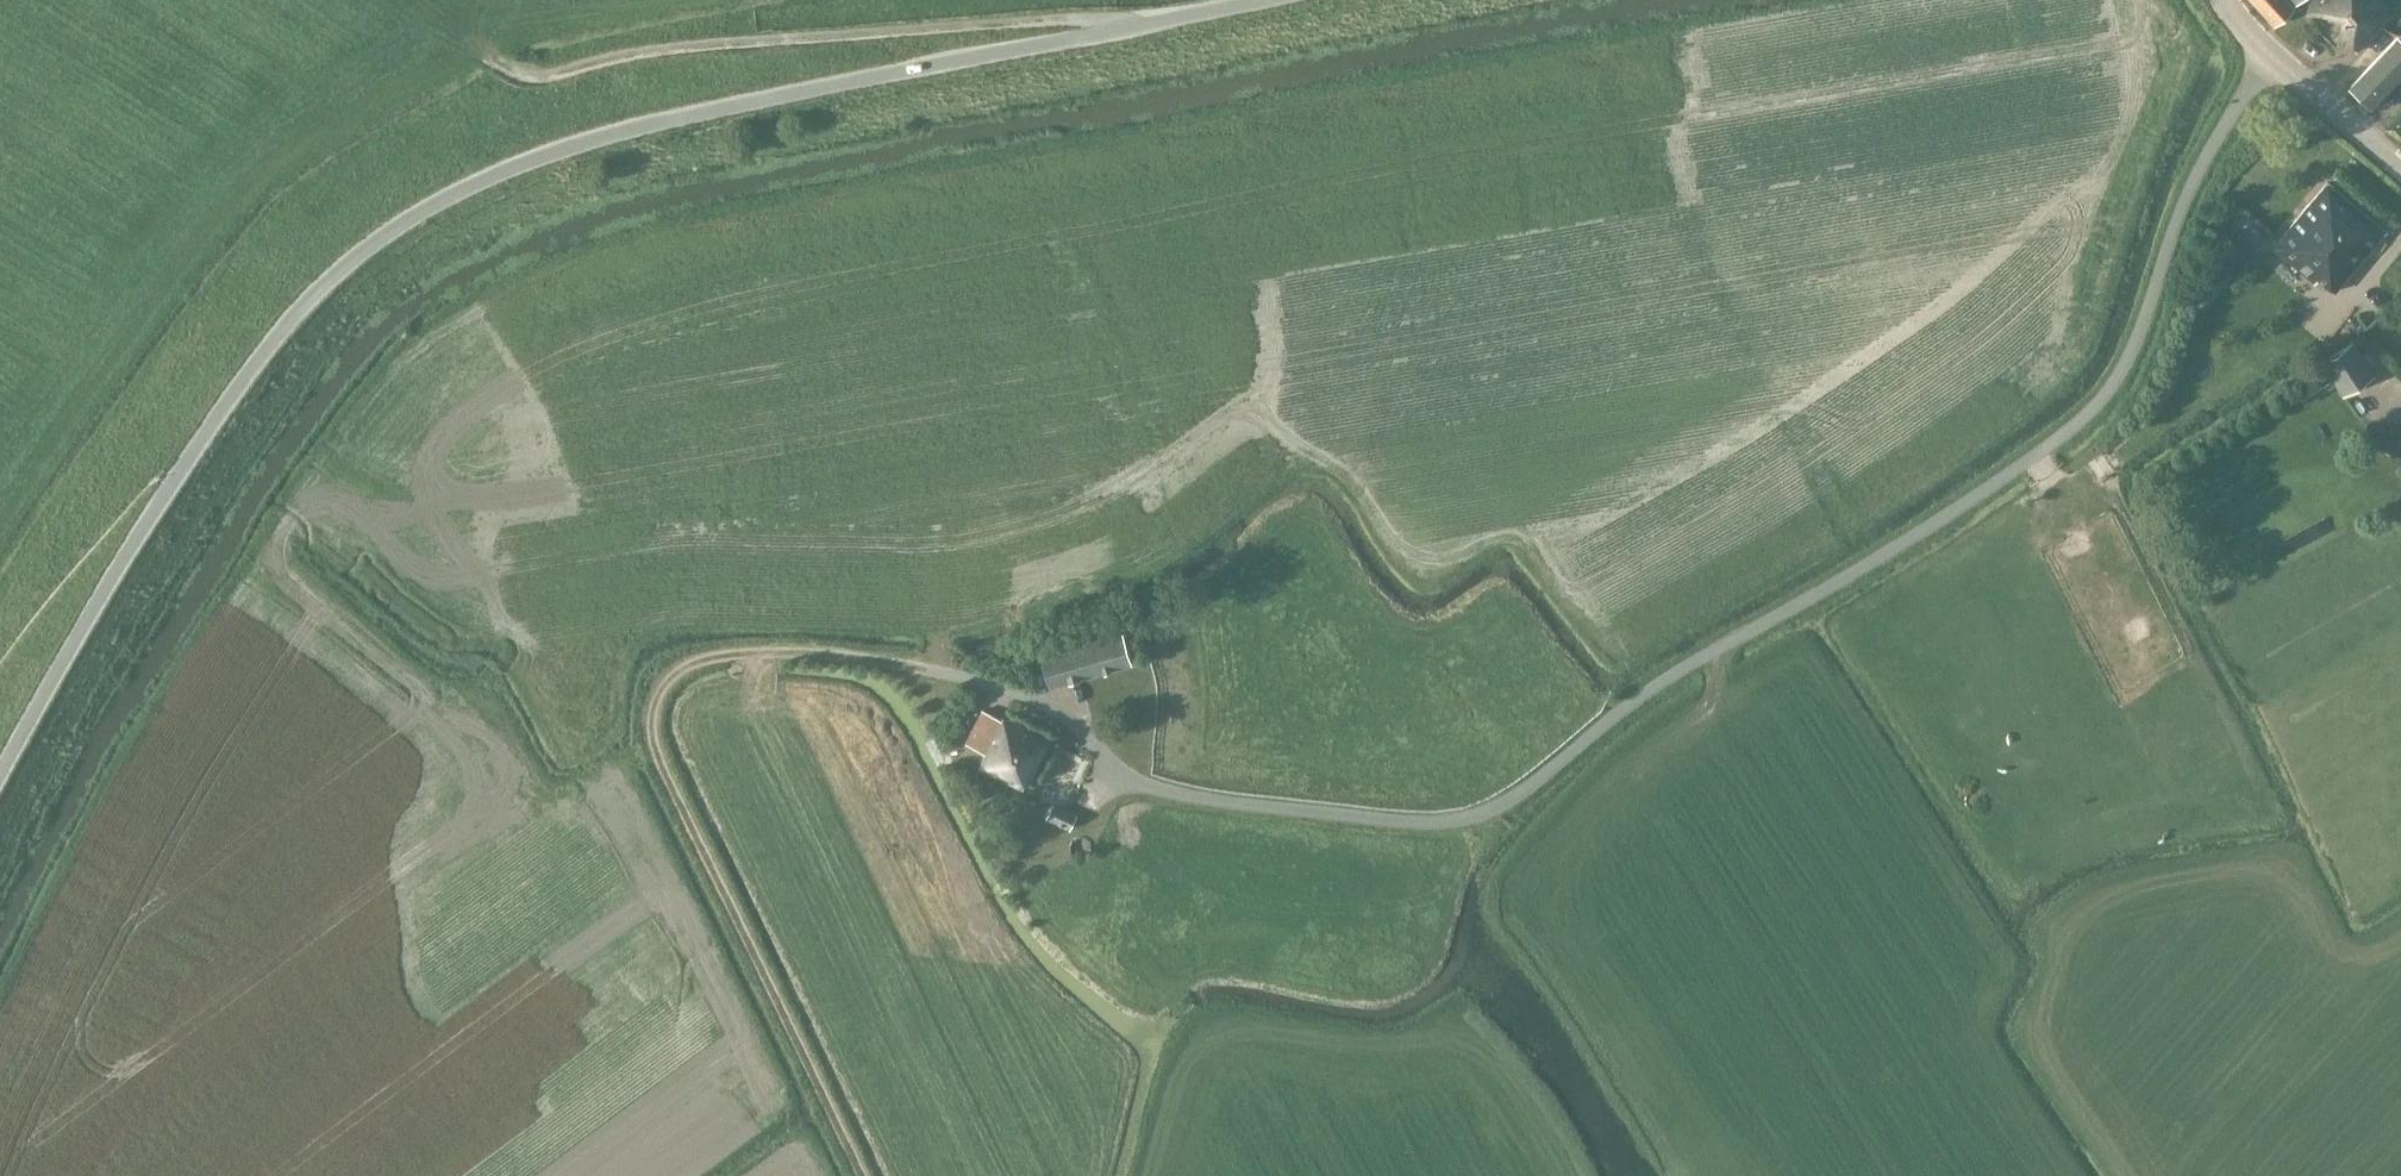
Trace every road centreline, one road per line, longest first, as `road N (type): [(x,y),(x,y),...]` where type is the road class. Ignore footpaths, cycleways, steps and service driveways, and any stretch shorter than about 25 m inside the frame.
road 1 (unclassified): [(927,669),(1047,706),(1119,773),(1173,794),(1420,823),(1494,808),(1625,703),(1917,532),(2089,411),(2133,342),(2184,196),(2270,54)]
road 2 (unclassified): [(0,773),(94,606),(225,404),(322,284),(444,197),(541,154),(696,112),(1258,0)]
road 3 (track): [(860,1175),(668,781),(651,719),(670,678),(722,657),(810,653),(927,669)]
road 4 (track): [(475,36),(504,70),(551,79),(661,53),(1089,20),(1129,27)]
road 5 (unclassified): [(2400,164),(2270,54)]

